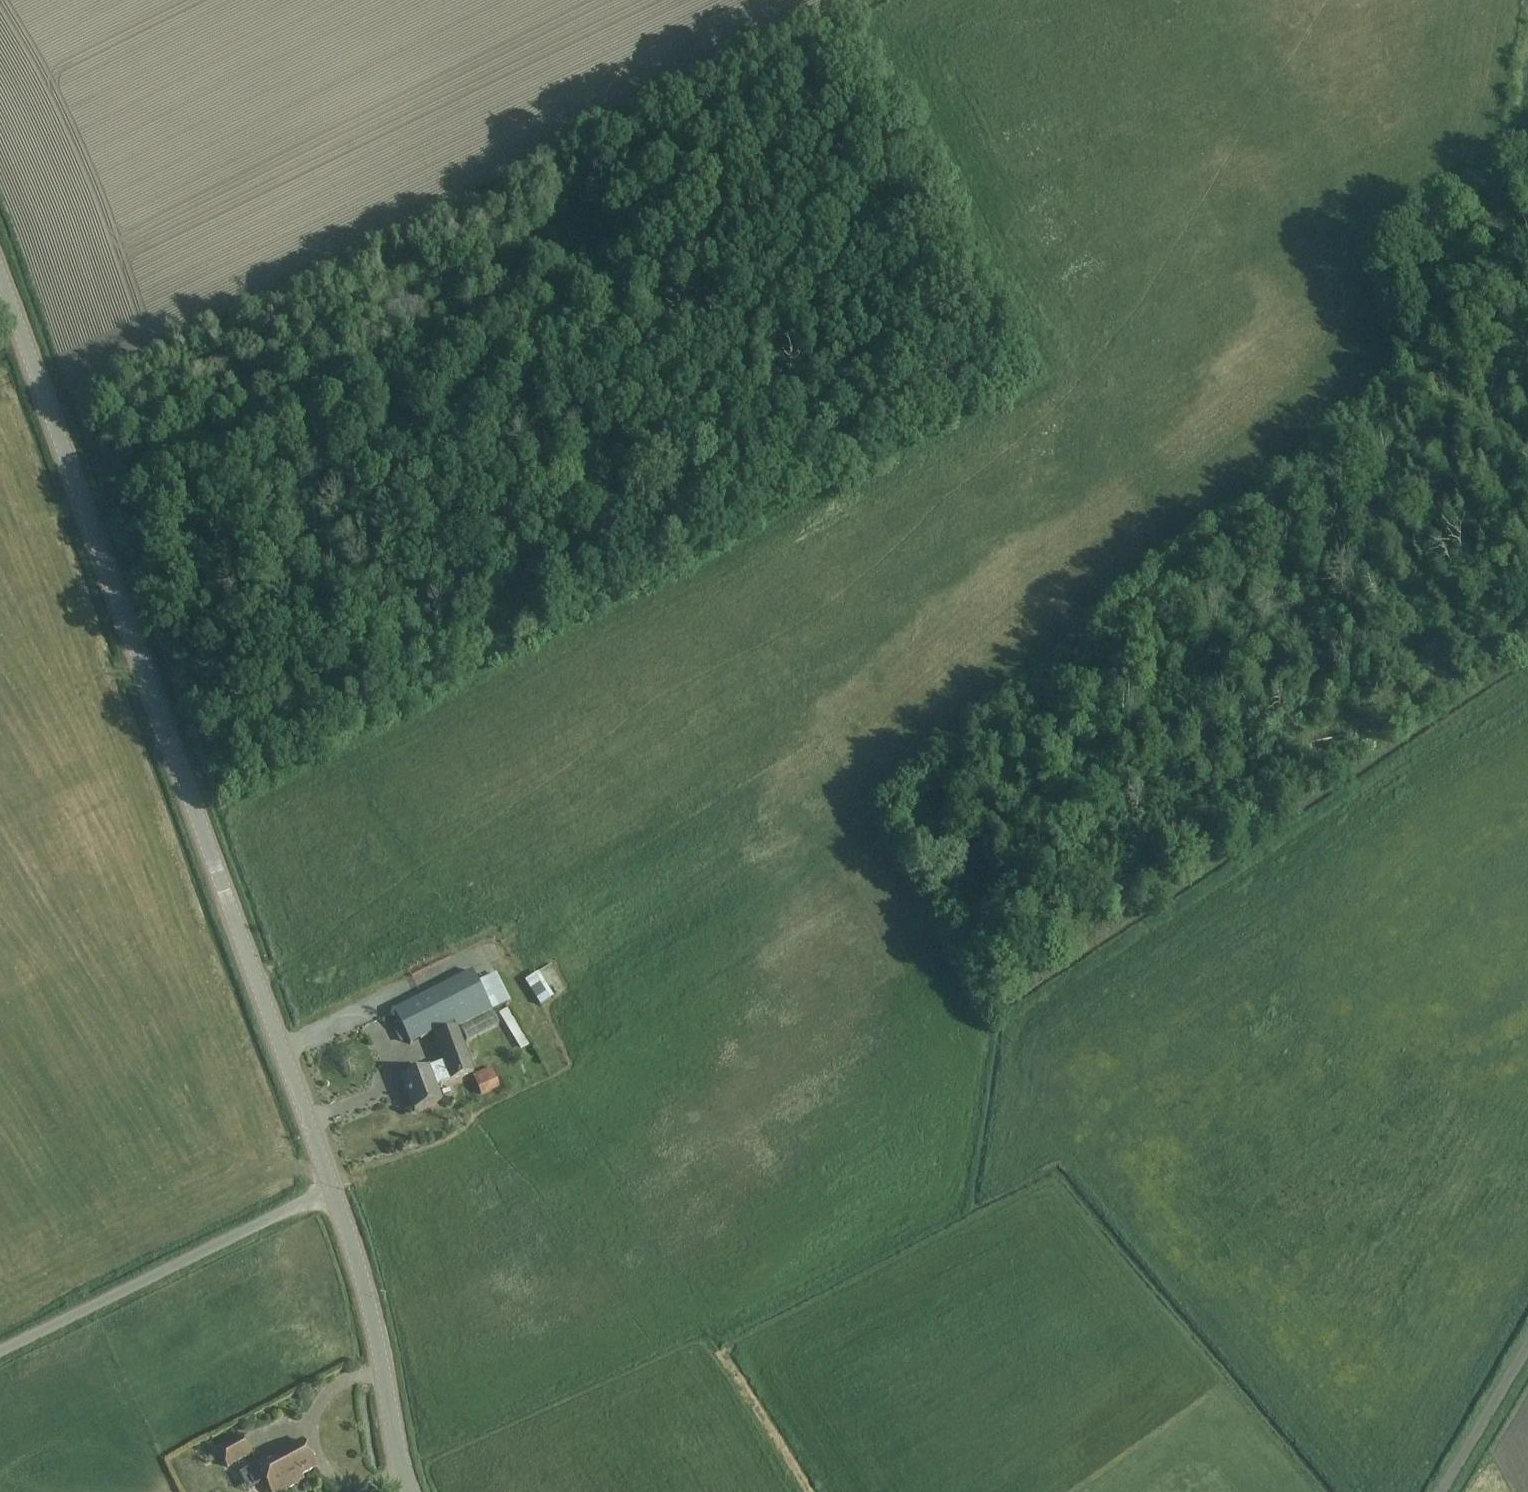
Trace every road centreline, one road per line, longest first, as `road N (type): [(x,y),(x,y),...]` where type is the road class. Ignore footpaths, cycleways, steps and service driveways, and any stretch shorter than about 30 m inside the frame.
road 1 (tertiary): [(411,1491),(370,1282),(0,263)]
road 2 (track): [(0,1358),(337,1190)]
road 3 (unclassified): [(1439,1491),(1527,1344)]

